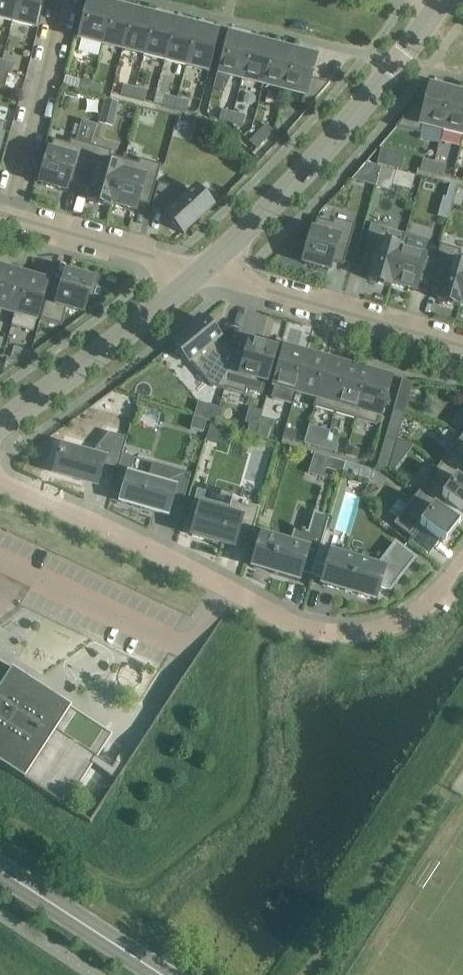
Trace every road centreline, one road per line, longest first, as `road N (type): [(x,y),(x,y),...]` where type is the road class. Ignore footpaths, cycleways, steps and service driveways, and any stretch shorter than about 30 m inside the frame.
road 1 (residential): [(0,480),(318,632),(390,626),(427,604),(462,564)]
road 2 (unclassified): [(203,271),(309,167),(444,0)]
road 3 (residential): [(462,345),(203,271)]
road 4 (unclassified): [(0,424),(203,271)]
road 5 (residential): [(5,214),(62,0)]
road 6 (residential): [(203,271),(5,214)]
road 7 (tertiary): [(164,974),(0,869)]

